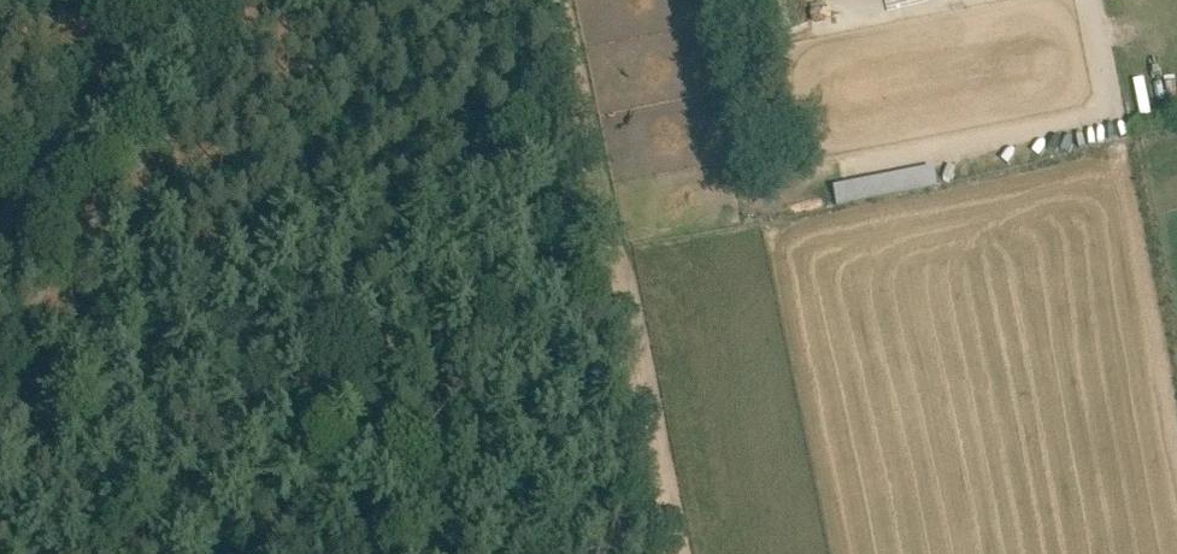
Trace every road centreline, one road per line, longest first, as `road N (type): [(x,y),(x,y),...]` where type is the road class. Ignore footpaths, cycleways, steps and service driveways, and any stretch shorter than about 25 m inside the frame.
road 1 (track): [(560,0),(674,553)]
road 2 (track): [(0,231),(181,0)]

